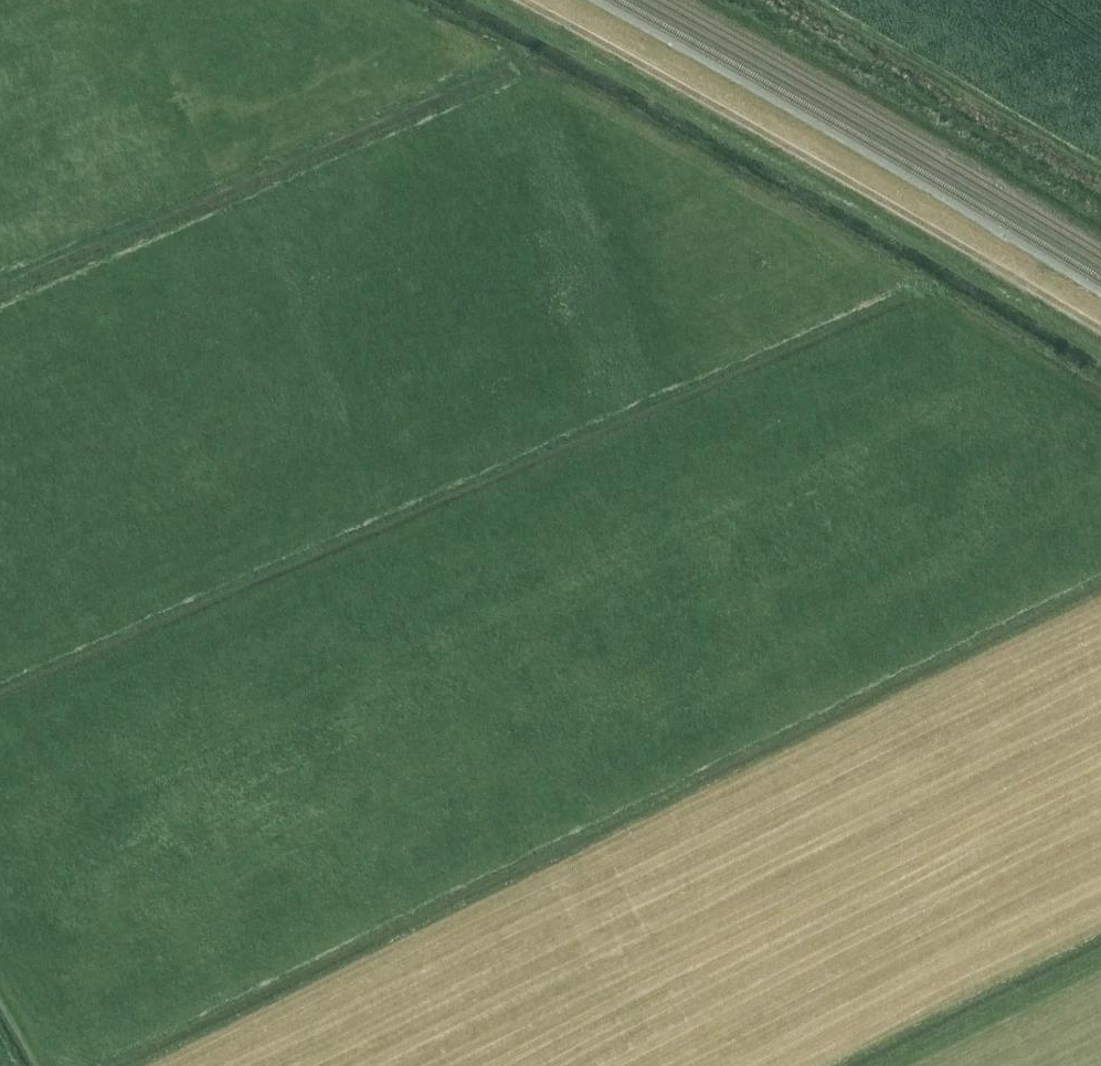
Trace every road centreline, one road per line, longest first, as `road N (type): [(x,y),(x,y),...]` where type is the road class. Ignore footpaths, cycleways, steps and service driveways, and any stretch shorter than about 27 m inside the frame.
road 1 (track): [(1100,329),(741,117),(521,0)]

